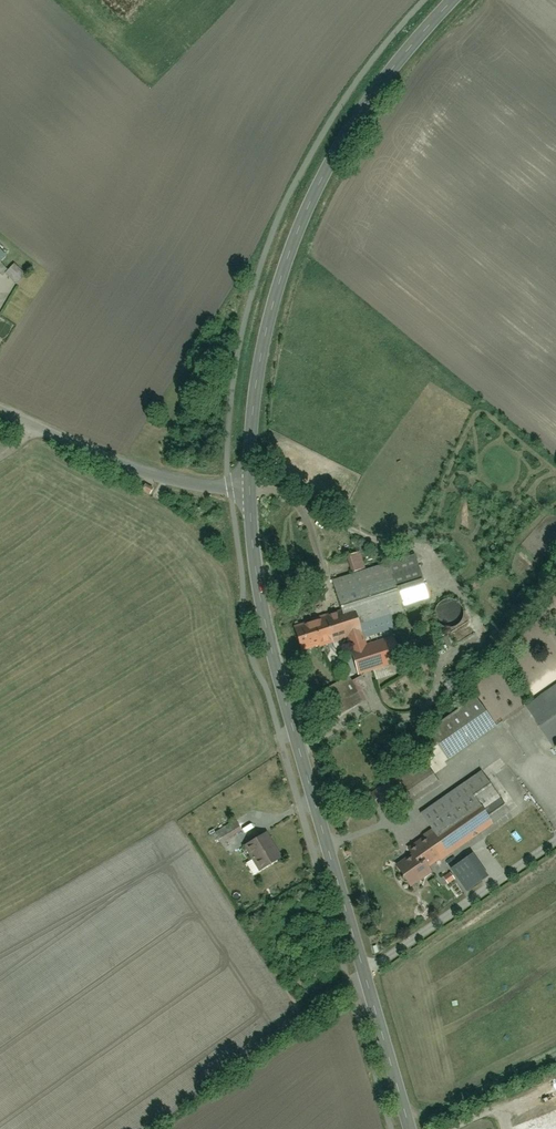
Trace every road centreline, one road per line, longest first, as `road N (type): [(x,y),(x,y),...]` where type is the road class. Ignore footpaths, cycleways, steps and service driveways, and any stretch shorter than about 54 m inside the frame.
road 1 (tertiary): [(250,489),(266,626),(410,1128)]
road 2 (tertiary): [(455,0),(369,102),(304,219),(257,376),(250,489)]
road 3 (residential): [(0,409),(128,468),(250,489)]

